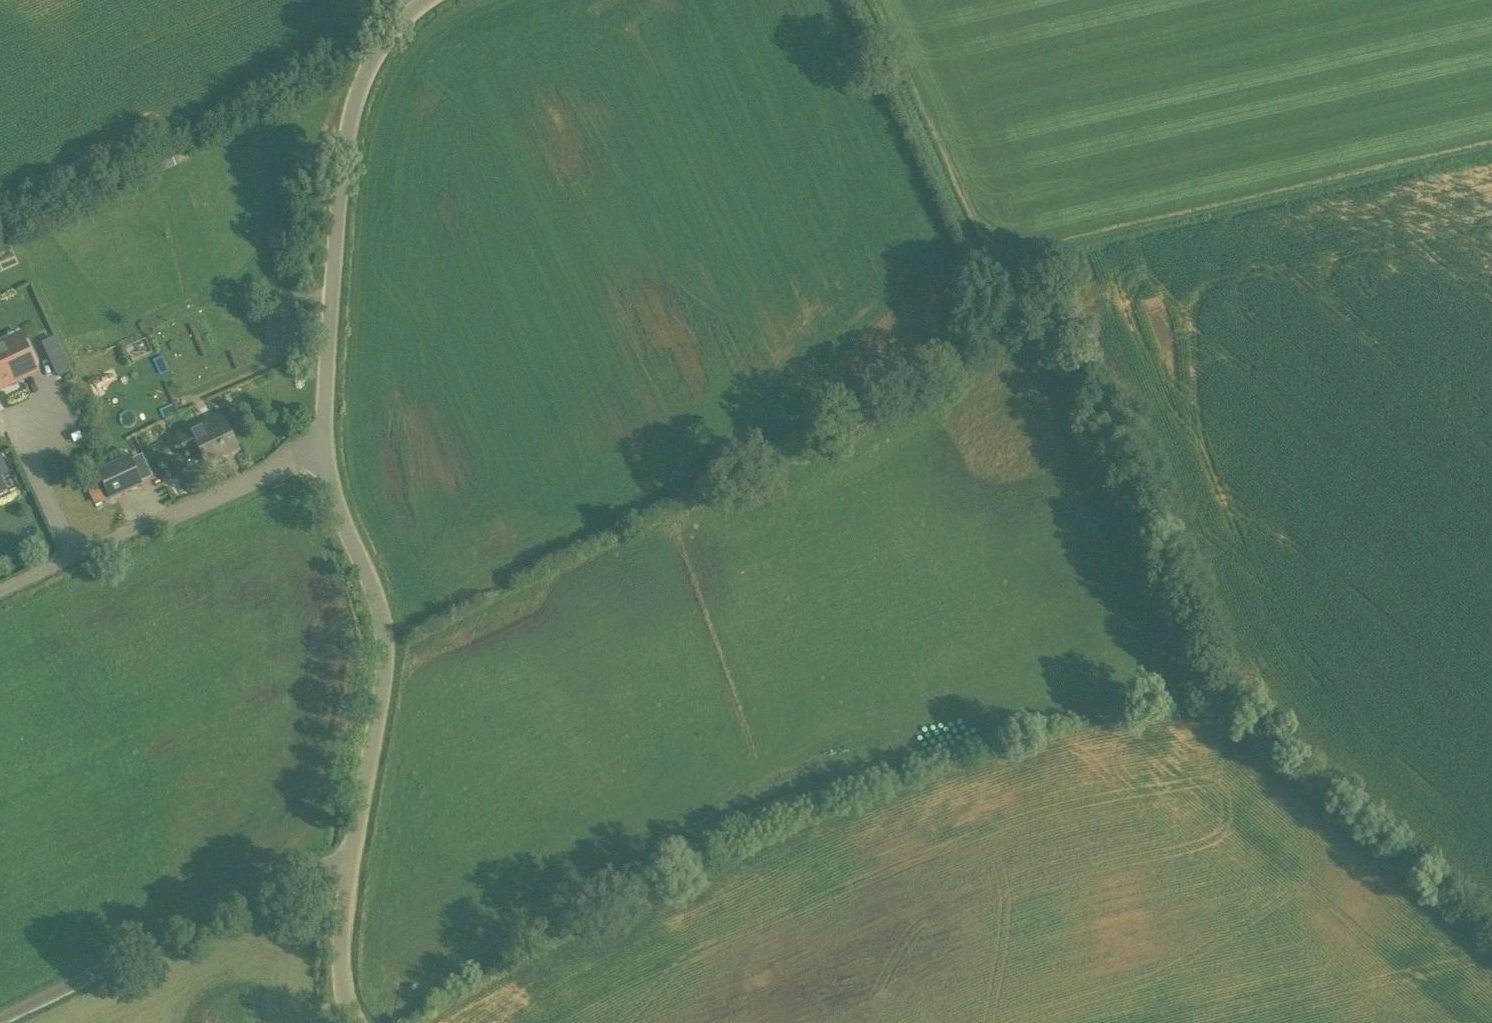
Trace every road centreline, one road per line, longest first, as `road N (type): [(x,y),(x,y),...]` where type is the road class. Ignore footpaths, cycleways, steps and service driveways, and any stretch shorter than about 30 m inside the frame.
road 1 (unclassified): [(316,456),(334,167),(344,113),(390,20),(417,0)]
road 2 (unclassified): [(347,855),(379,677),(376,613),(316,456)]
road 3 (unclassified): [(0,1019),(347,855)]
road 4 (residential): [(316,456),(295,456),(0,591)]
road 5 (unclassified): [(351,1022),(334,982),(347,855)]

